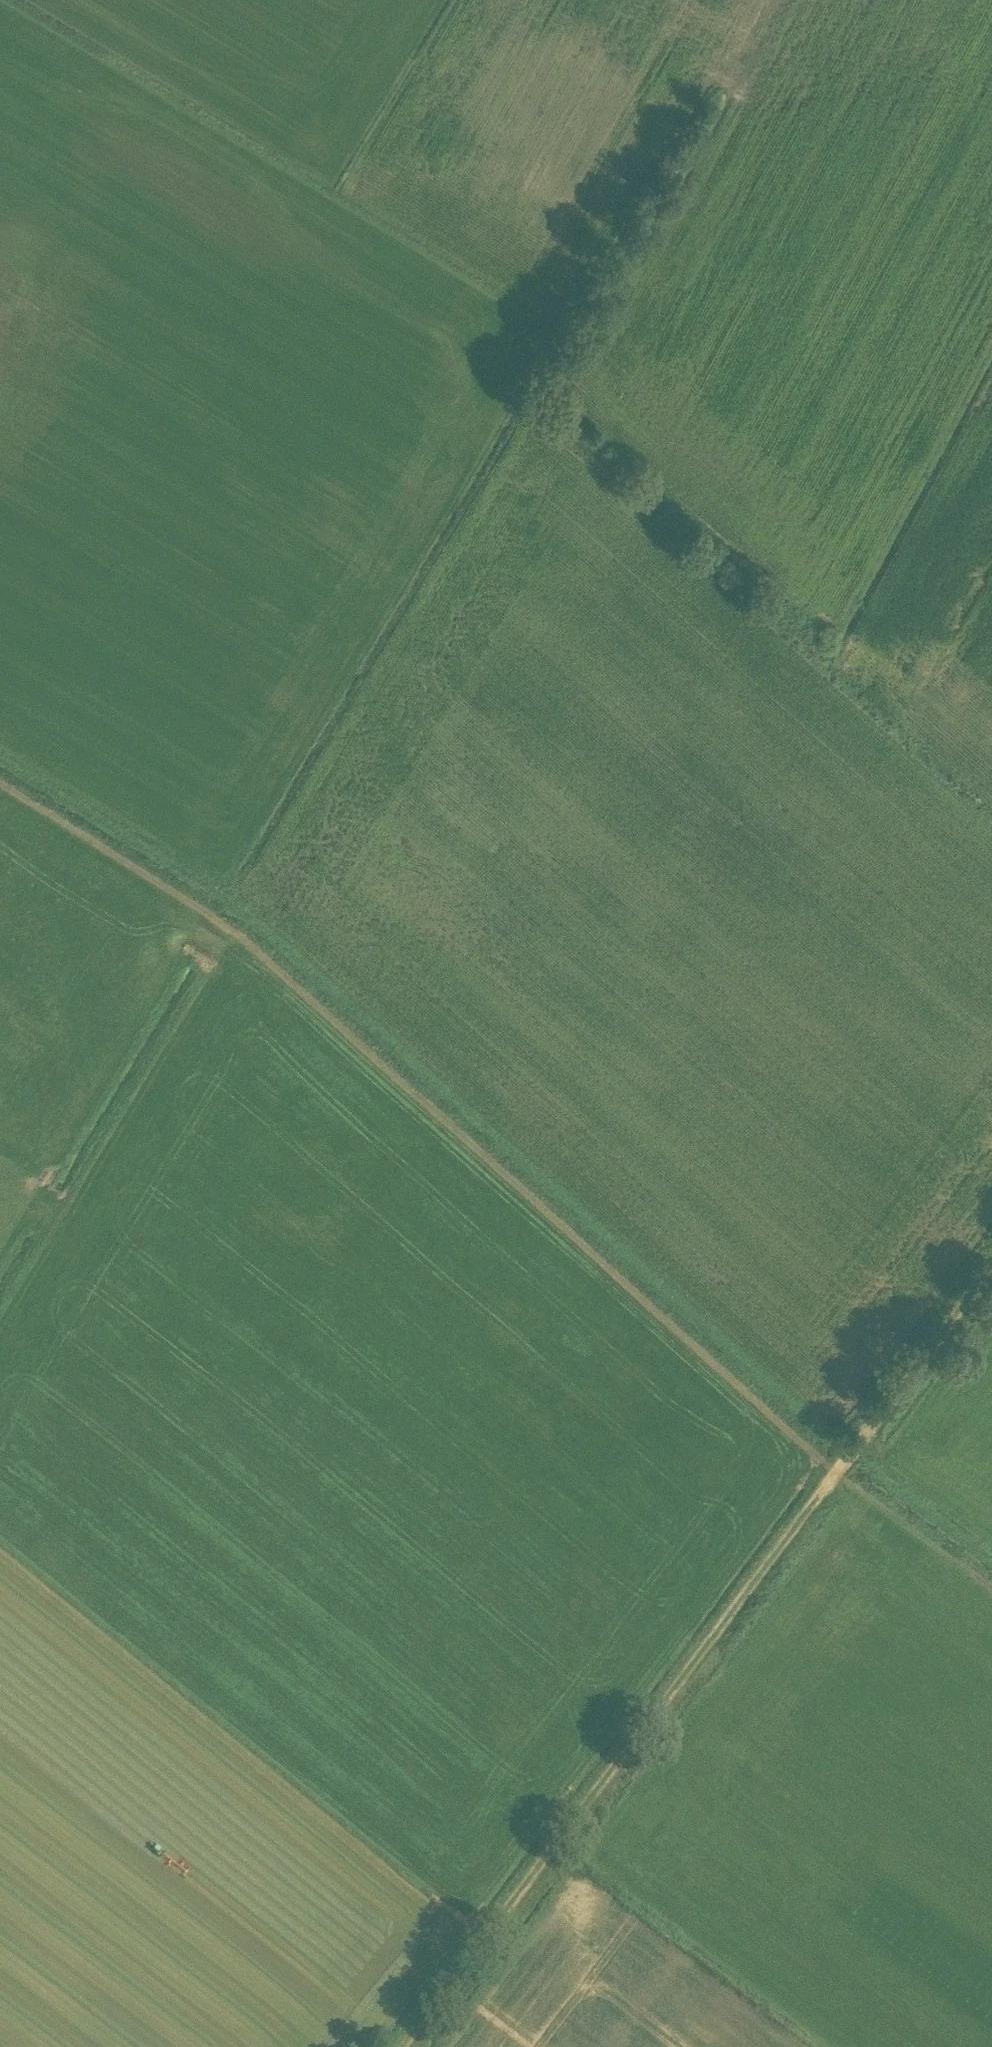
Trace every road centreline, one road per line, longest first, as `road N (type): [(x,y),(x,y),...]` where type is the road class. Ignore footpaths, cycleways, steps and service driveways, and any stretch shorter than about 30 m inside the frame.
road 1 (track): [(409,2046),(991,1270)]

